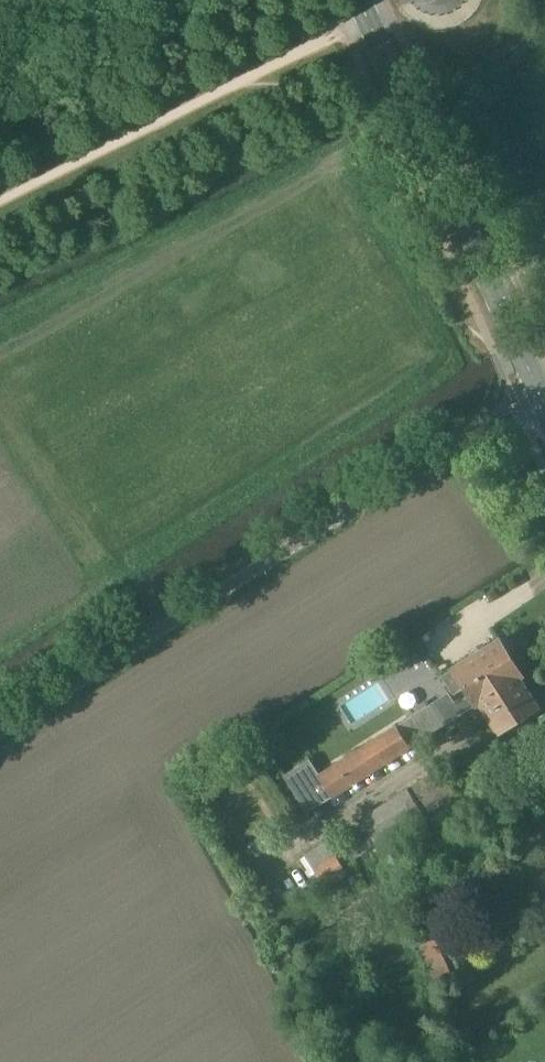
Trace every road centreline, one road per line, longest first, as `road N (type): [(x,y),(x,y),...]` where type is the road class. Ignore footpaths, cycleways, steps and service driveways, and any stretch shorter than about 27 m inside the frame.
road 1 (unclassified): [(0,732),(541,395)]
road 2 (secondary): [(541,395),(360,0)]

